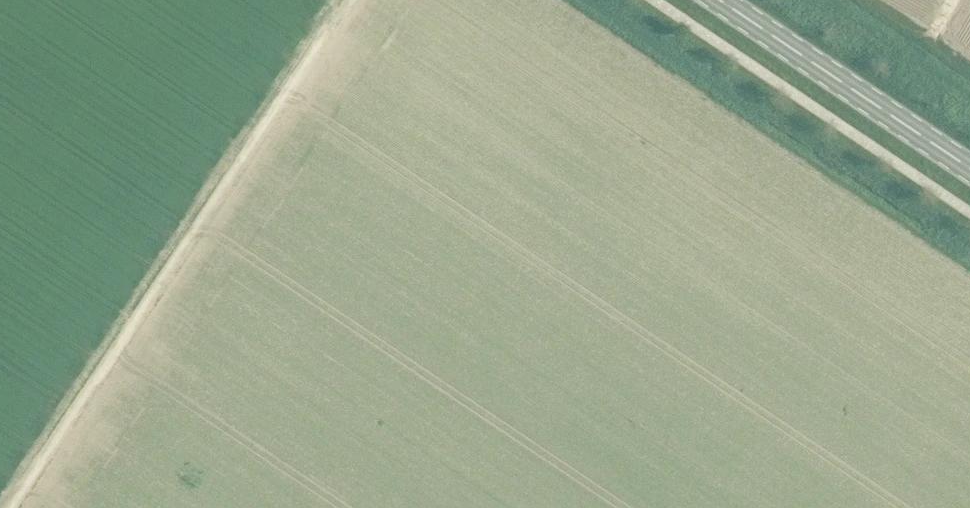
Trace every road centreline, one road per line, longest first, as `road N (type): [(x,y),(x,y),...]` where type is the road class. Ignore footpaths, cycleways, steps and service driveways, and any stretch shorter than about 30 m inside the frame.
road 1 (primary): [(969,170),(719,0)]

